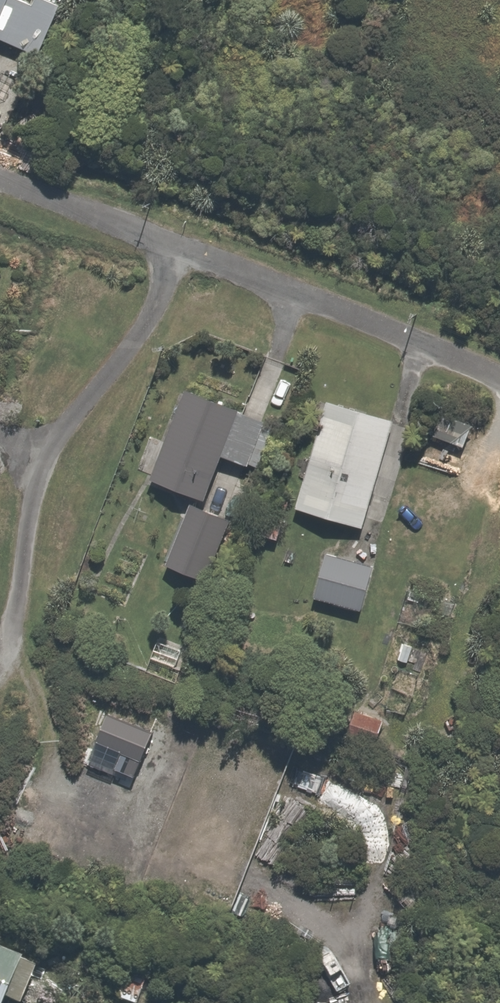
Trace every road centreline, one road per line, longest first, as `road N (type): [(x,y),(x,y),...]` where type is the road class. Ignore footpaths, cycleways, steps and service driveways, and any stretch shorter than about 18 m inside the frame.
road 1 (residential): [(499,375),(0,175)]

